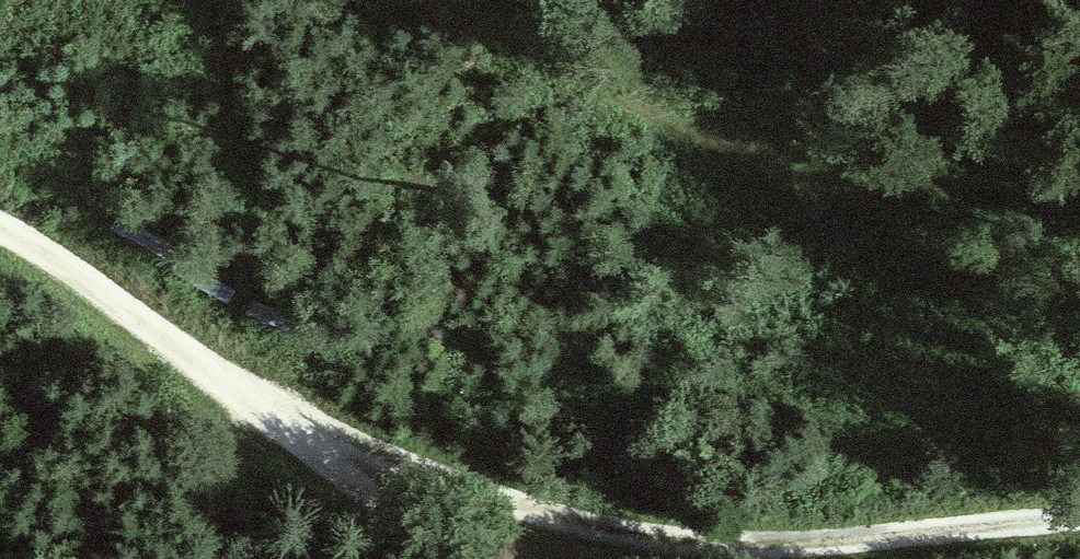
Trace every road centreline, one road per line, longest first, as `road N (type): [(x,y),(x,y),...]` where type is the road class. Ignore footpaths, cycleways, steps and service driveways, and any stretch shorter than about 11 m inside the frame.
road 1 (track): [(1079,518),(653,543),(285,423)]
road 2 (track): [(464,0),(598,90),(772,171),(854,192),(1079,197)]
road 3 (track): [(479,558),(120,302),(0,232)]

